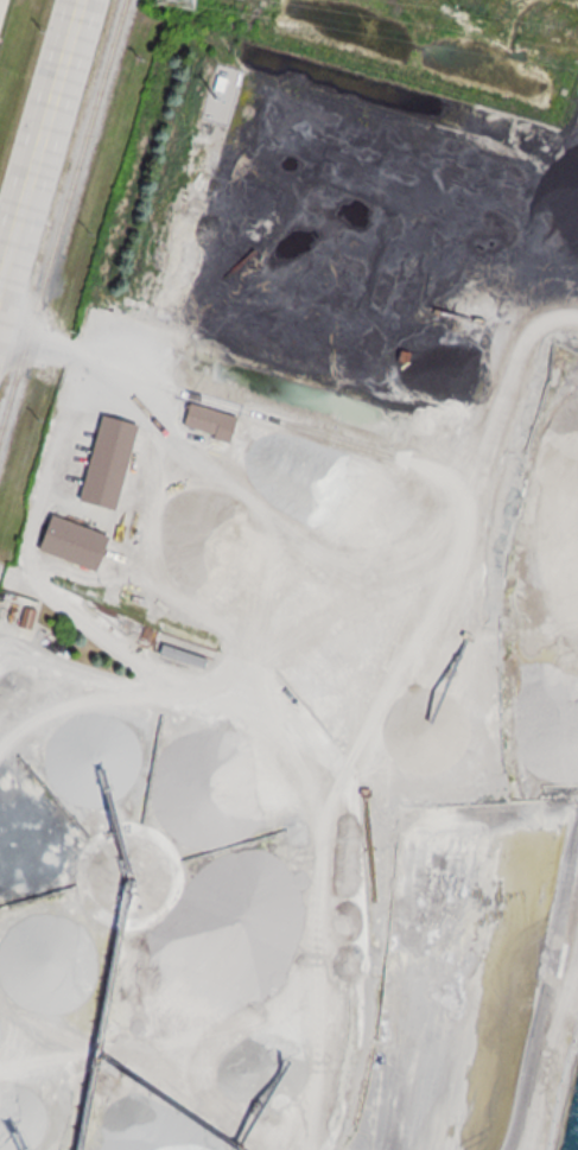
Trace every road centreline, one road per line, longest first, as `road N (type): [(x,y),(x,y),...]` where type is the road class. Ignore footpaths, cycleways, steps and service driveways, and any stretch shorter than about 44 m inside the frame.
road 1 (secondary): [(0,286),(80,0)]

